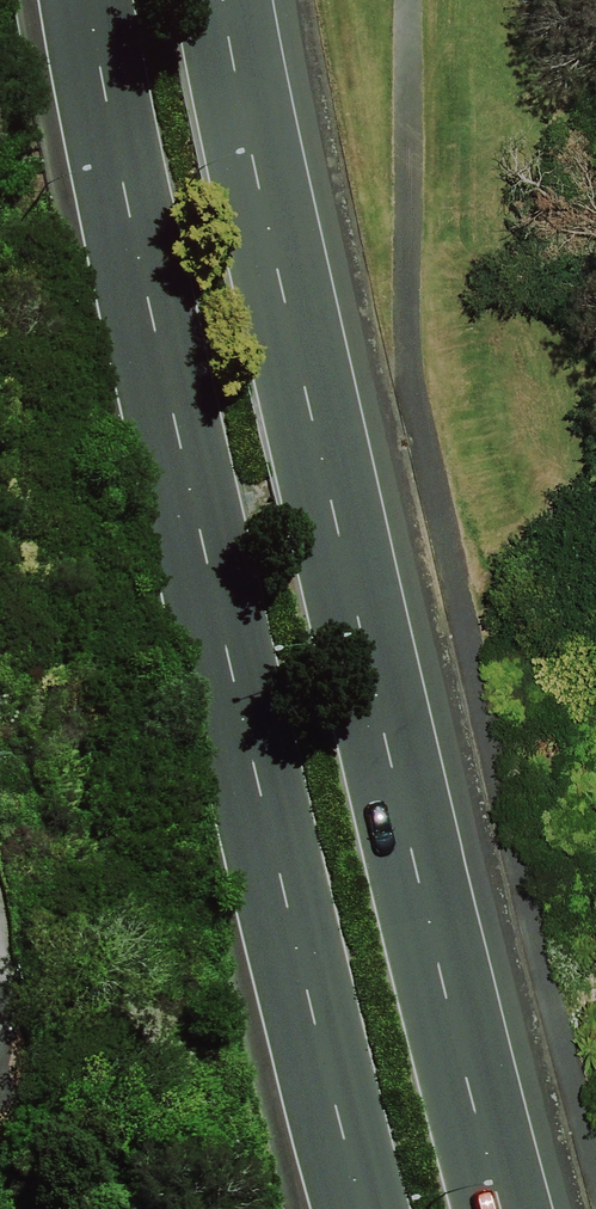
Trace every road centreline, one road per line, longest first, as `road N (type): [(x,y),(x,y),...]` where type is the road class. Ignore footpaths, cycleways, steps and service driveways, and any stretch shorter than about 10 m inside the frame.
road 1 (primary): [(241,0),(284,286),(518,1208)]
road 2 (primary): [(341,1208),(73,0)]

